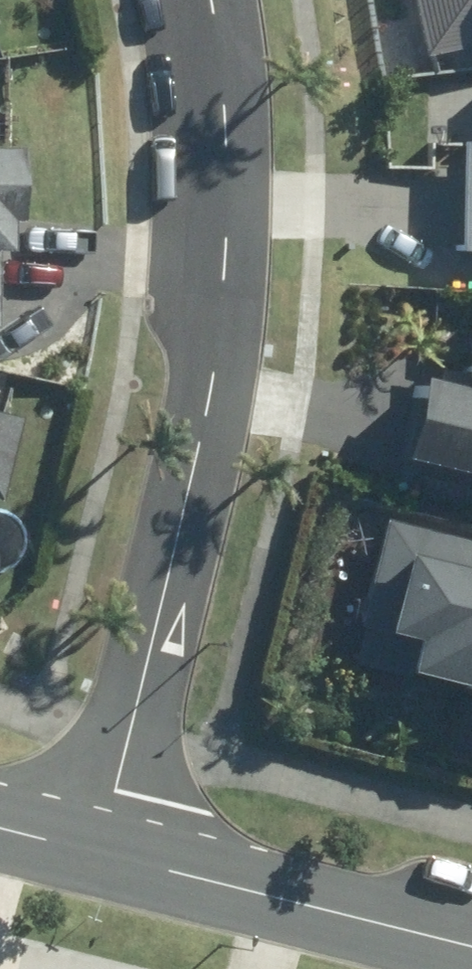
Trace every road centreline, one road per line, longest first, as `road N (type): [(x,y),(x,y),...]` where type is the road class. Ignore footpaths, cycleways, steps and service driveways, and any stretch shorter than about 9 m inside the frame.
road 1 (residential): [(205,0),(221,258),(194,462),(98,852)]
road 2 (tertiary): [(98,852),(471,945)]

